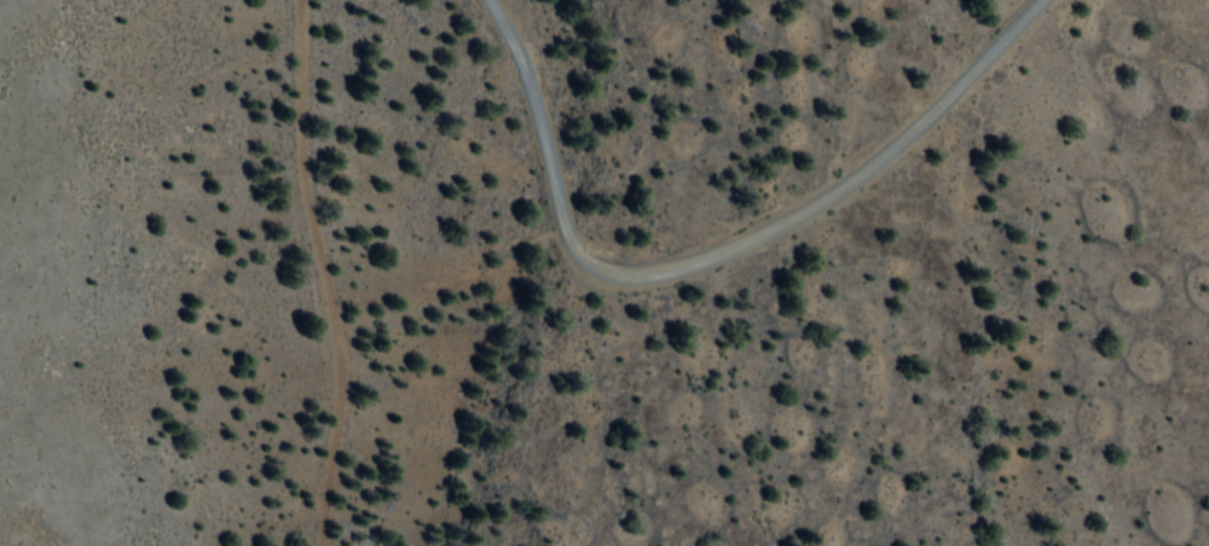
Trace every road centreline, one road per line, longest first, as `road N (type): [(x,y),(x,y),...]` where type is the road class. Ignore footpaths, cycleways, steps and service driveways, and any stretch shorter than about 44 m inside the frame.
road 1 (residential): [(494,0),(543,112),(572,234),(602,272),(649,284),(777,234),(867,181),(1046,0)]
road 2 (track): [(324,545),(342,389),(302,135),(303,0)]

